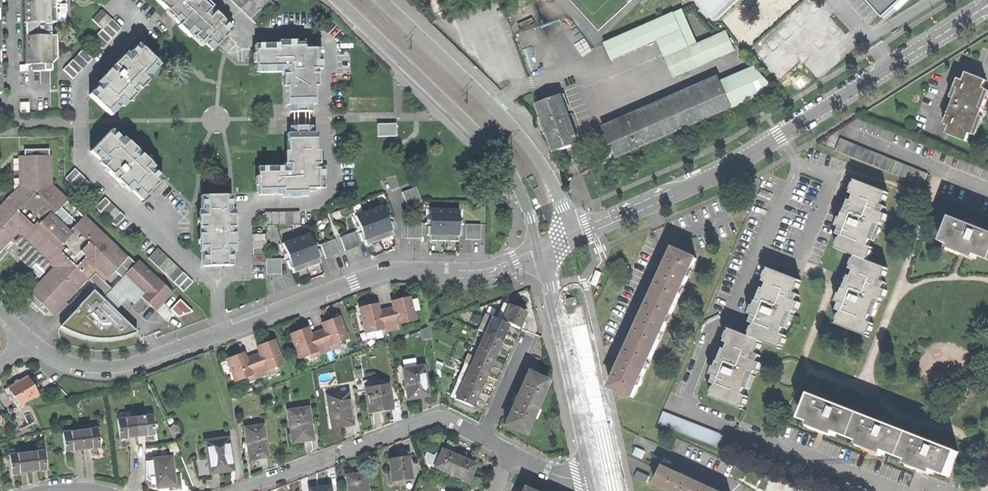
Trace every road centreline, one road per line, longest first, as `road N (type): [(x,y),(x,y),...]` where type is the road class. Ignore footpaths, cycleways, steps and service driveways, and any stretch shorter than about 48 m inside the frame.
road 1 (residential): [(573,231),(711,178),(987,6)]
road 2 (residential): [(216,282),(245,269),(247,204),(303,206),(333,190),(330,39),(318,31),(254,32),(218,0)]
road 3 (residential): [(537,249),(490,272),(384,272),(223,330)]
road 4 (residential): [(337,0),(508,167),(532,216),(537,249)]
road 5 (unclassified): [(573,231),(541,161),(501,111),(387,0)]
road 6 (residential): [(241,490),(439,416),(481,437)]
road 7 (residential): [(594,472),(553,287),(537,249)]
road 8 (residential): [(81,122),(83,160),(216,282)]
road 9 (residential): [(223,330),(118,368),(78,367),(30,339)]
road 10 (residential): [(884,490),(746,442)]
road 11 (residential): [(123,0),(133,30),(83,79),(81,122)]

